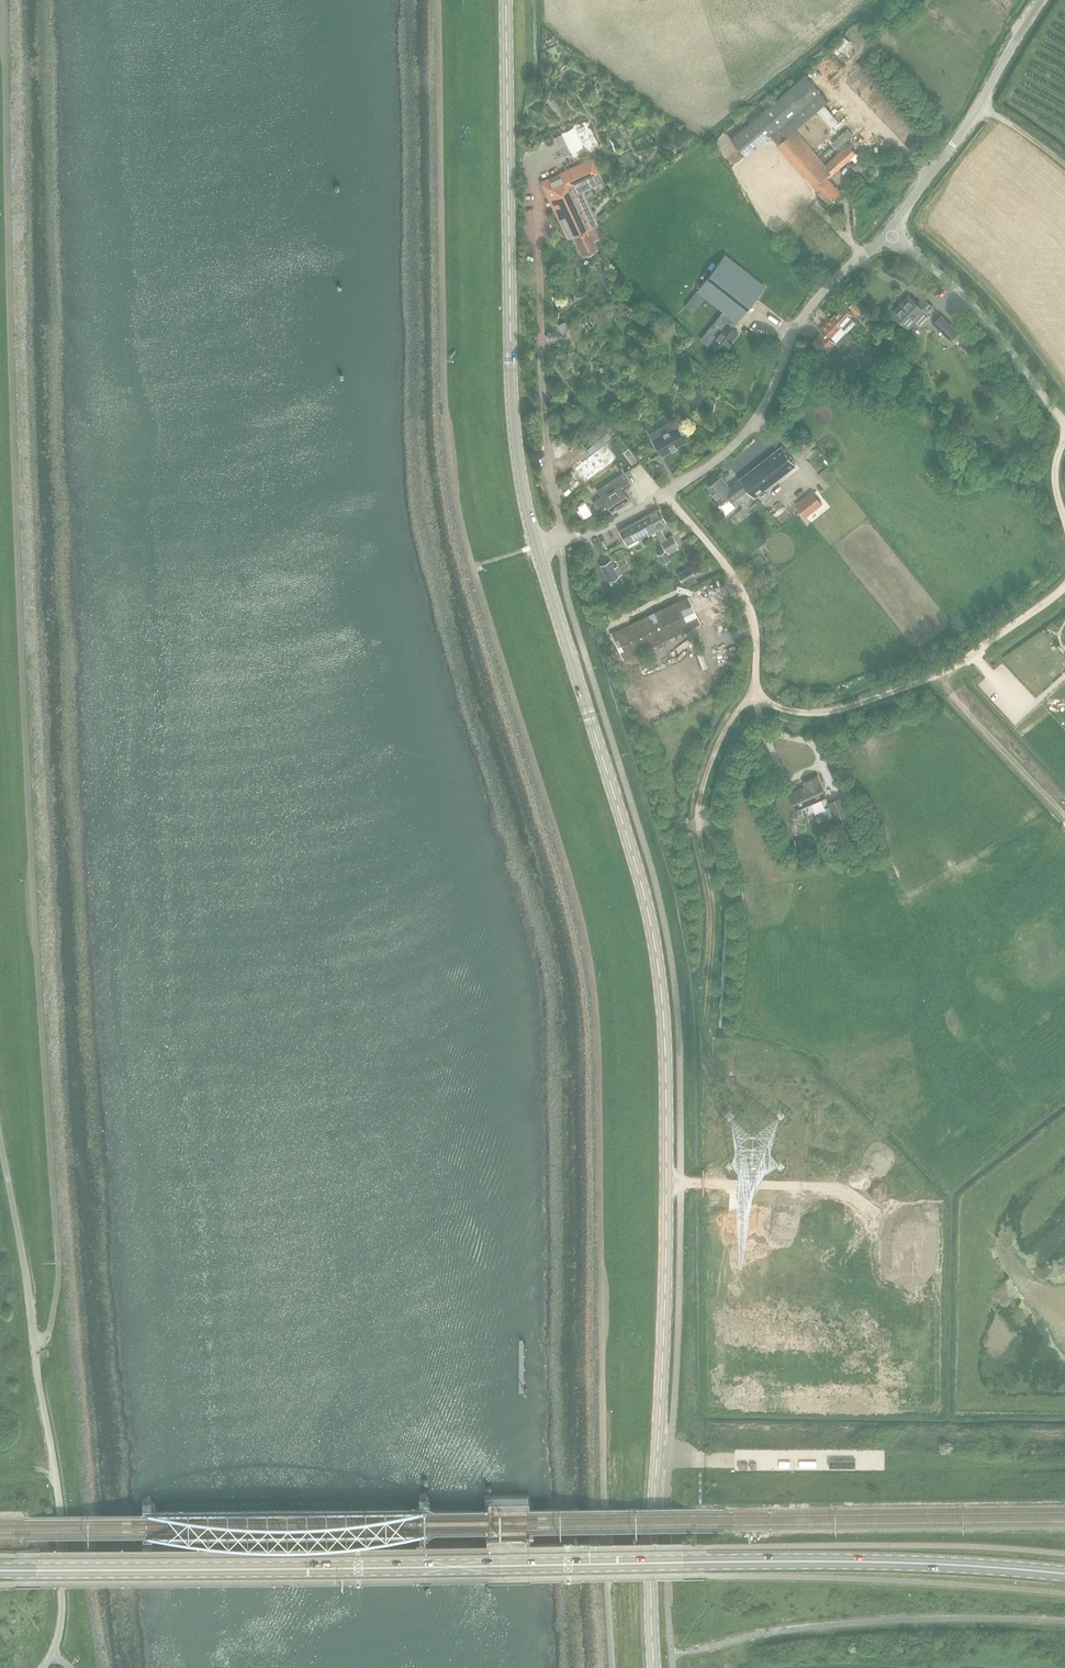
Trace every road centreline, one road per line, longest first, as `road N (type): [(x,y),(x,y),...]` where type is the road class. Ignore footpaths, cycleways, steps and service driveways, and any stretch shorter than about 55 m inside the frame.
road 1 (tertiary): [(654,1667),(666,1016),(639,875),(537,546)]
road 2 (primary): [(45,1569),(683,1562)]
road 3 (unclassified): [(45,1667),(62,1640),(69,1594),(0,1112)]
road 4 (tertiary): [(537,546),(514,405),(506,0)]
road 5 (residential): [(537,546),(626,516),(747,437),(799,328),(887,232)]
road 6 (primary): [(1064,1574),(683,1562)]
road 7 (track): [(756,692),(720,735),(698,807),(712,902),(706,1025)]
road 8 (track): [(756,692),(781,709),(828,712),(936,676),(1064,582)]
road 9 (unclassified): [(1064,426),(951,279),(887,232)]
road 10 (track): [(665,494),(752,612),(756,692)]
road 11 (track): [(936,676),(1064,812)]
road 12 (unclassified): [(944,156),(1039,0)]

